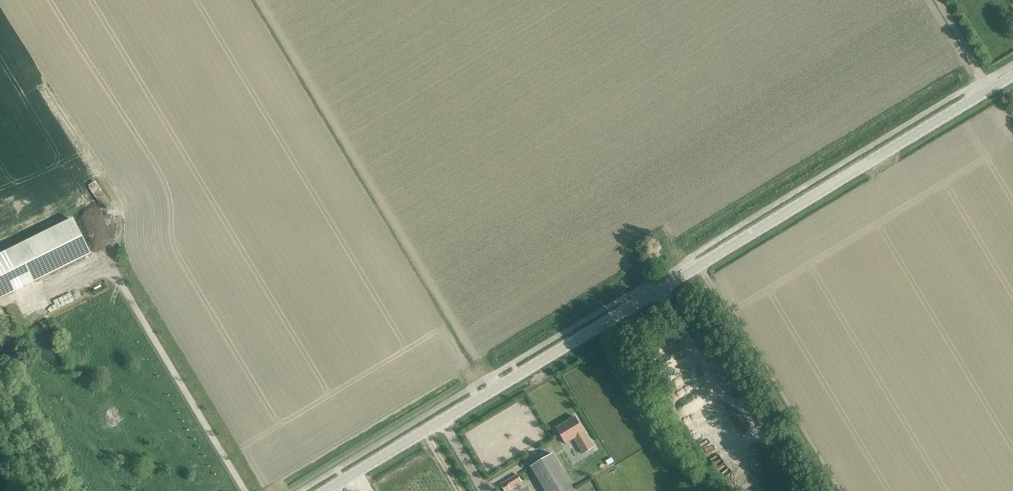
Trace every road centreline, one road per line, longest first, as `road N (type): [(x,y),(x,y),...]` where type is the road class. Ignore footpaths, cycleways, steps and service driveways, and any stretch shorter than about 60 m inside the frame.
road 1 (tertiary): [(325,490),(1012,75)]

